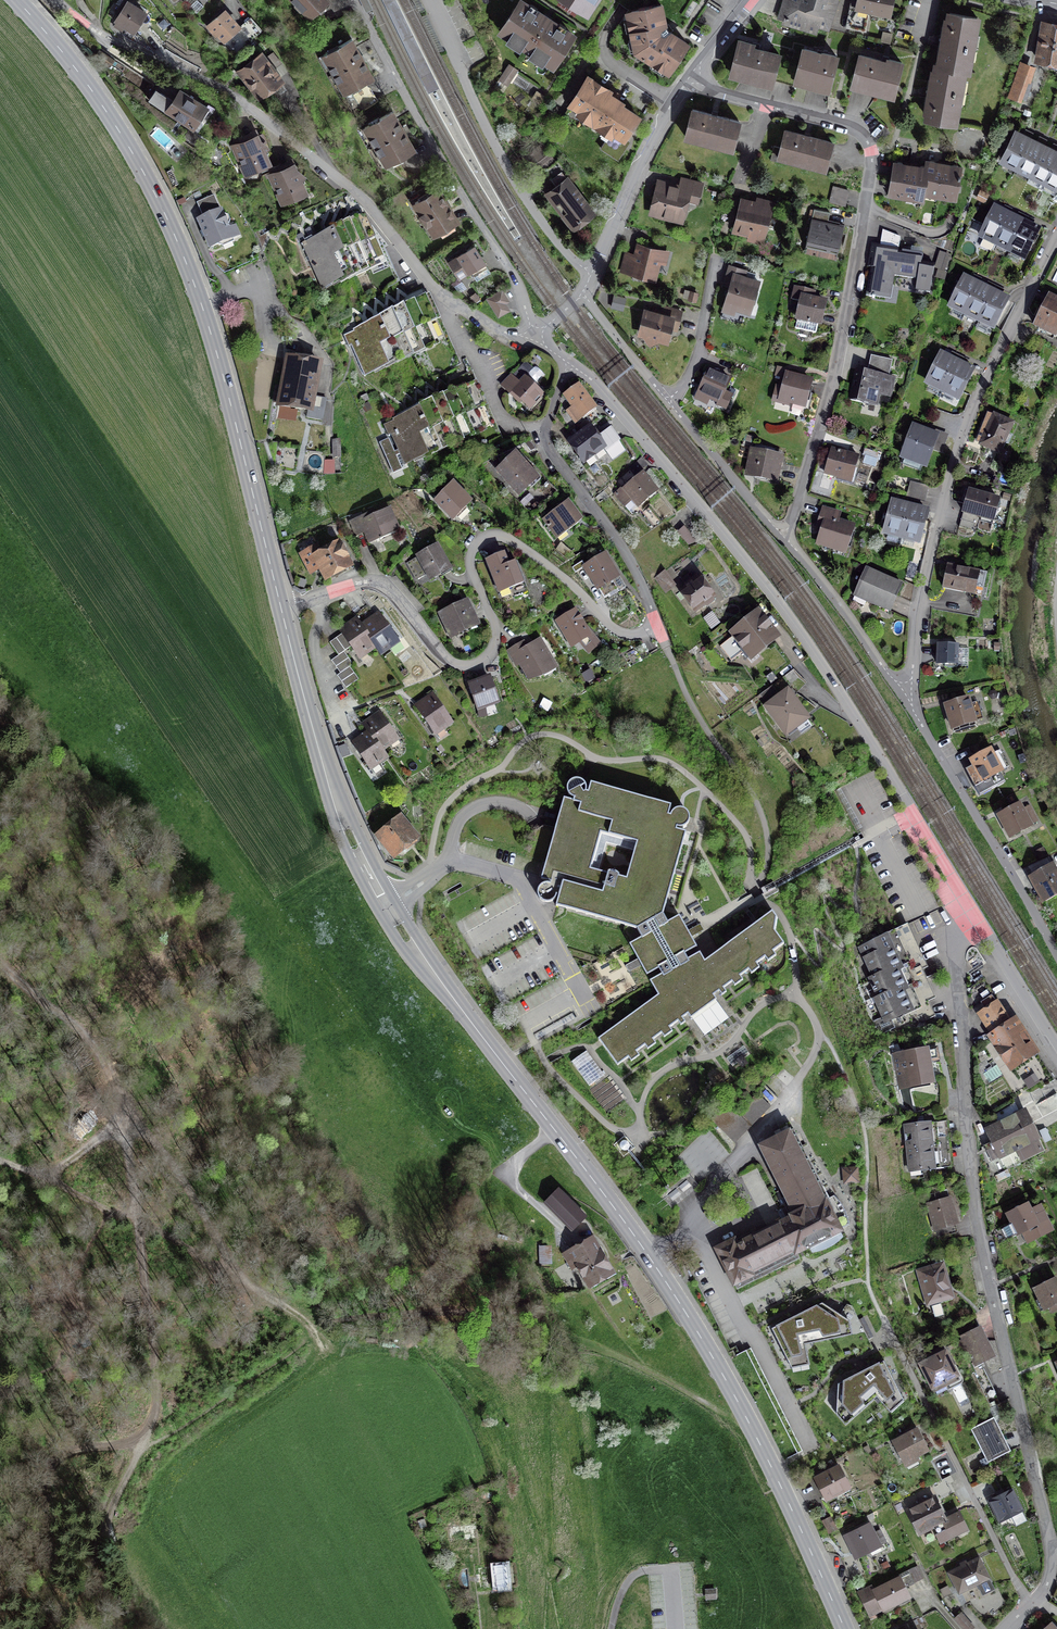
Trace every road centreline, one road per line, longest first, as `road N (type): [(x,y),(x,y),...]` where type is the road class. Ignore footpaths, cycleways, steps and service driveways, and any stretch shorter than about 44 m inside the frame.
road 1 (secondary): [(281,606),(331,784),(368,875),(422,960),(684,1306),(743,1409),(845,1628)]
road 2 (residential): [(968,915),(956,954),(976,1208),(1050,1537),(1046,1588),(1033,1603)]
road 3 (residential): [(569,359),(598,383),(767,589),(853,715),(968,915)]
road 4 (secondary): [(17,0),(102,104),(171,225),(227,386),(281,606)]
road 5 (residential): [(692,75),(714,89),(842,121),(871,153),(833,382),(785,537)]
road 6 (residential): [(59,0),(95,30),(243,102),(358,192),(435,287),(468,312),(509,334),(535,332)]
road 7 (residential): [(656,622),(634,633),(614,629),(548,564),(497,535),(470,556),(496,634),(489,655),(476,663),(446,657),(390,589),(375,582),(281,606)]
road 8 (track): [(0,967),(85,1031),(133,1104),(135,1221),(158,1365),(144,1448)]
road 9 (residential): [(1056,238),(979,390),(947,474),(914,606),(908,706)]
road 10 (residential): [(535,332),(516,277),(356,0)]
road 11 (residential): [(884,1319),(1033,1603)]
road 12 (track): [(52,1179),(133,1104),(239,1277)]
road 13 (track): [(52,1179),(239,1277),(309,1326)]
road 14 (residential): [(569,359),(550,447),(640,577),(656,622)]
road 15 (residential): [(908,706),(1056,959)]
road 16 (residential): [(692,75),(641,161),(584,291)]
road 17 (residential): [(785,537),(908,706)]
road 18 (track): [(144,1448),(105,1524),(94,1566),(98,1628)]
road 19 (residential): [(669,401),(785,537)]
road 20 (residential): [(968,915),(1056,1053)]
road 21 (residential): [(669,401),(698,354),(716,255)]
road 22 (track): [(573,1236),(518,1180),(525,1159),(558,1134)]
road 23 (residential): [(584,291),(669,401)]

